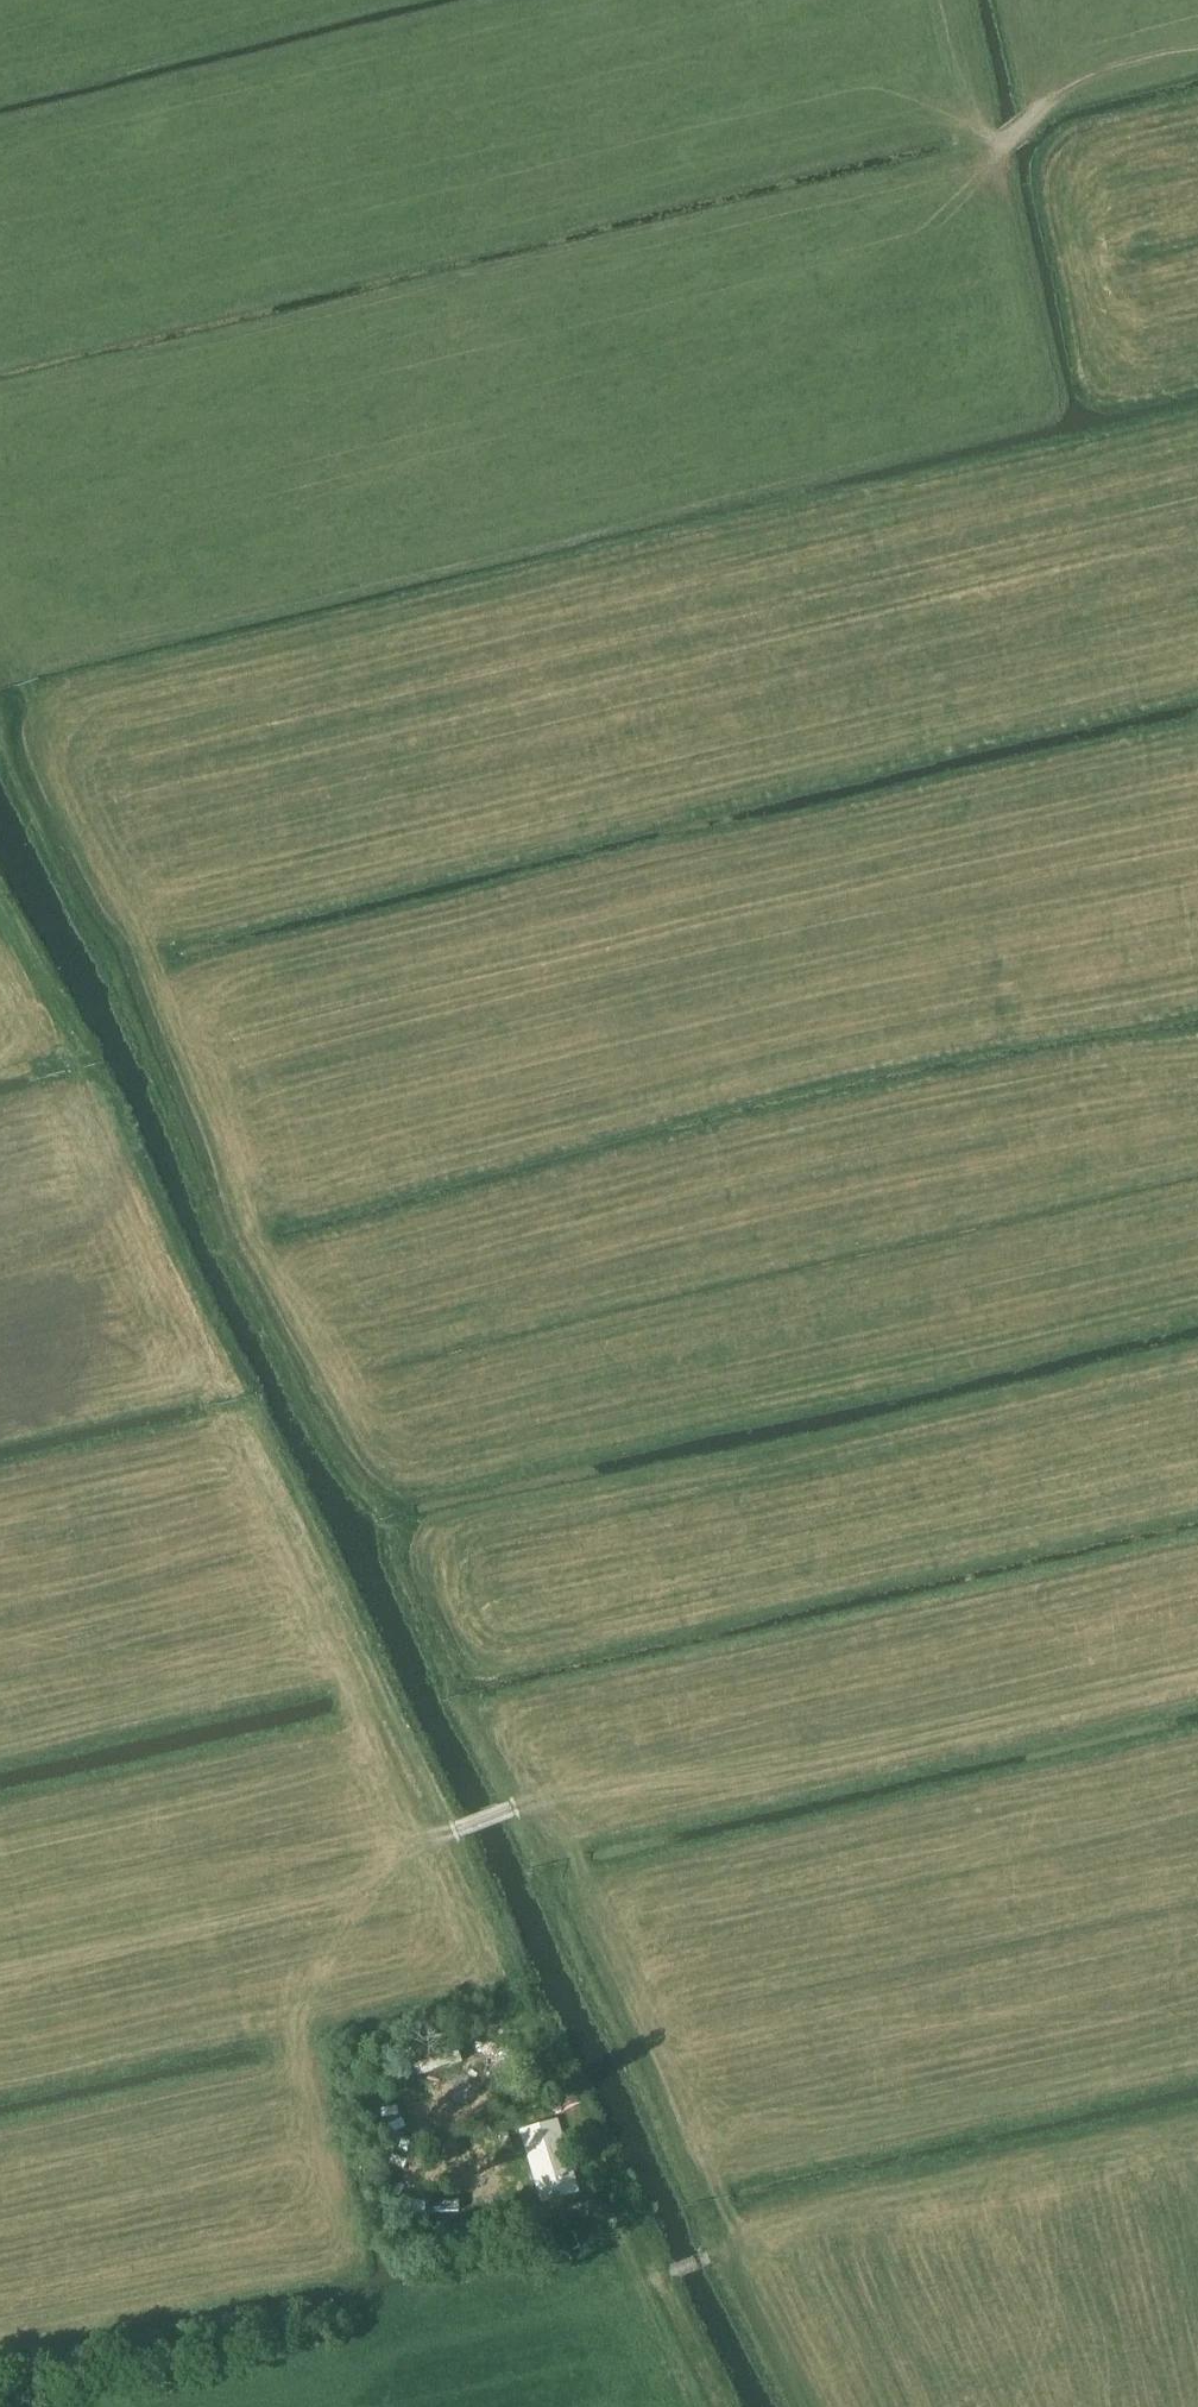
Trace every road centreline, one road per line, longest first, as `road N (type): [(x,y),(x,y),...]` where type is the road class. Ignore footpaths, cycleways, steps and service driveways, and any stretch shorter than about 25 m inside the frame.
road 1 (track): [(1197,2050),(836,2133),(719,2149)]

